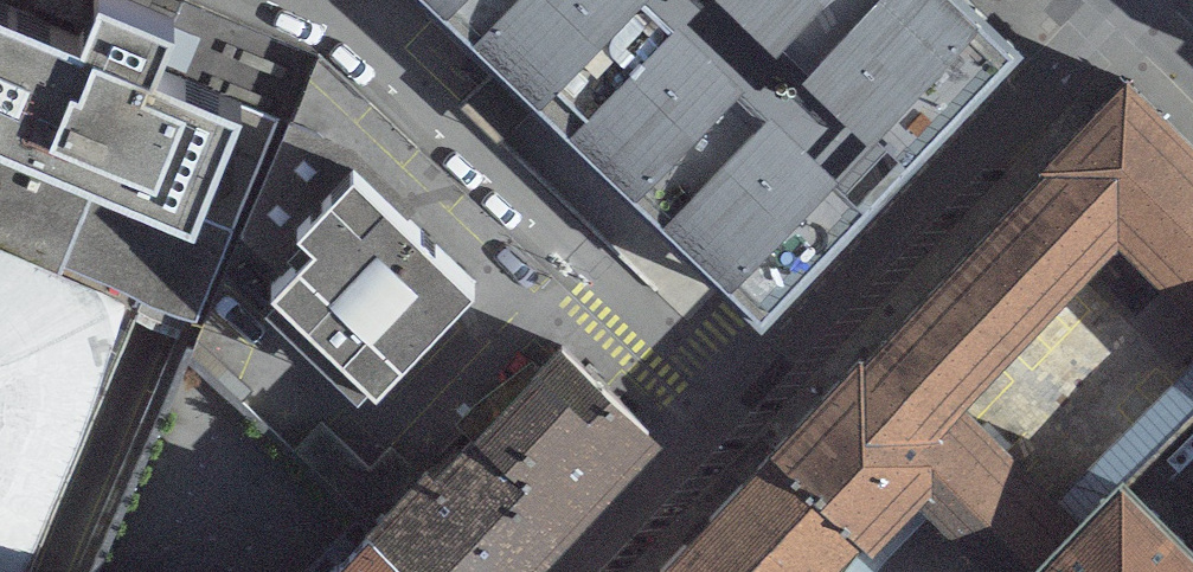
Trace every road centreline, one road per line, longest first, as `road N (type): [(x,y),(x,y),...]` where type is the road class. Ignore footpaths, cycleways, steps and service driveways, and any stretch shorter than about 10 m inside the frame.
road 1 (residential): [(574,571),(1135,0)]

